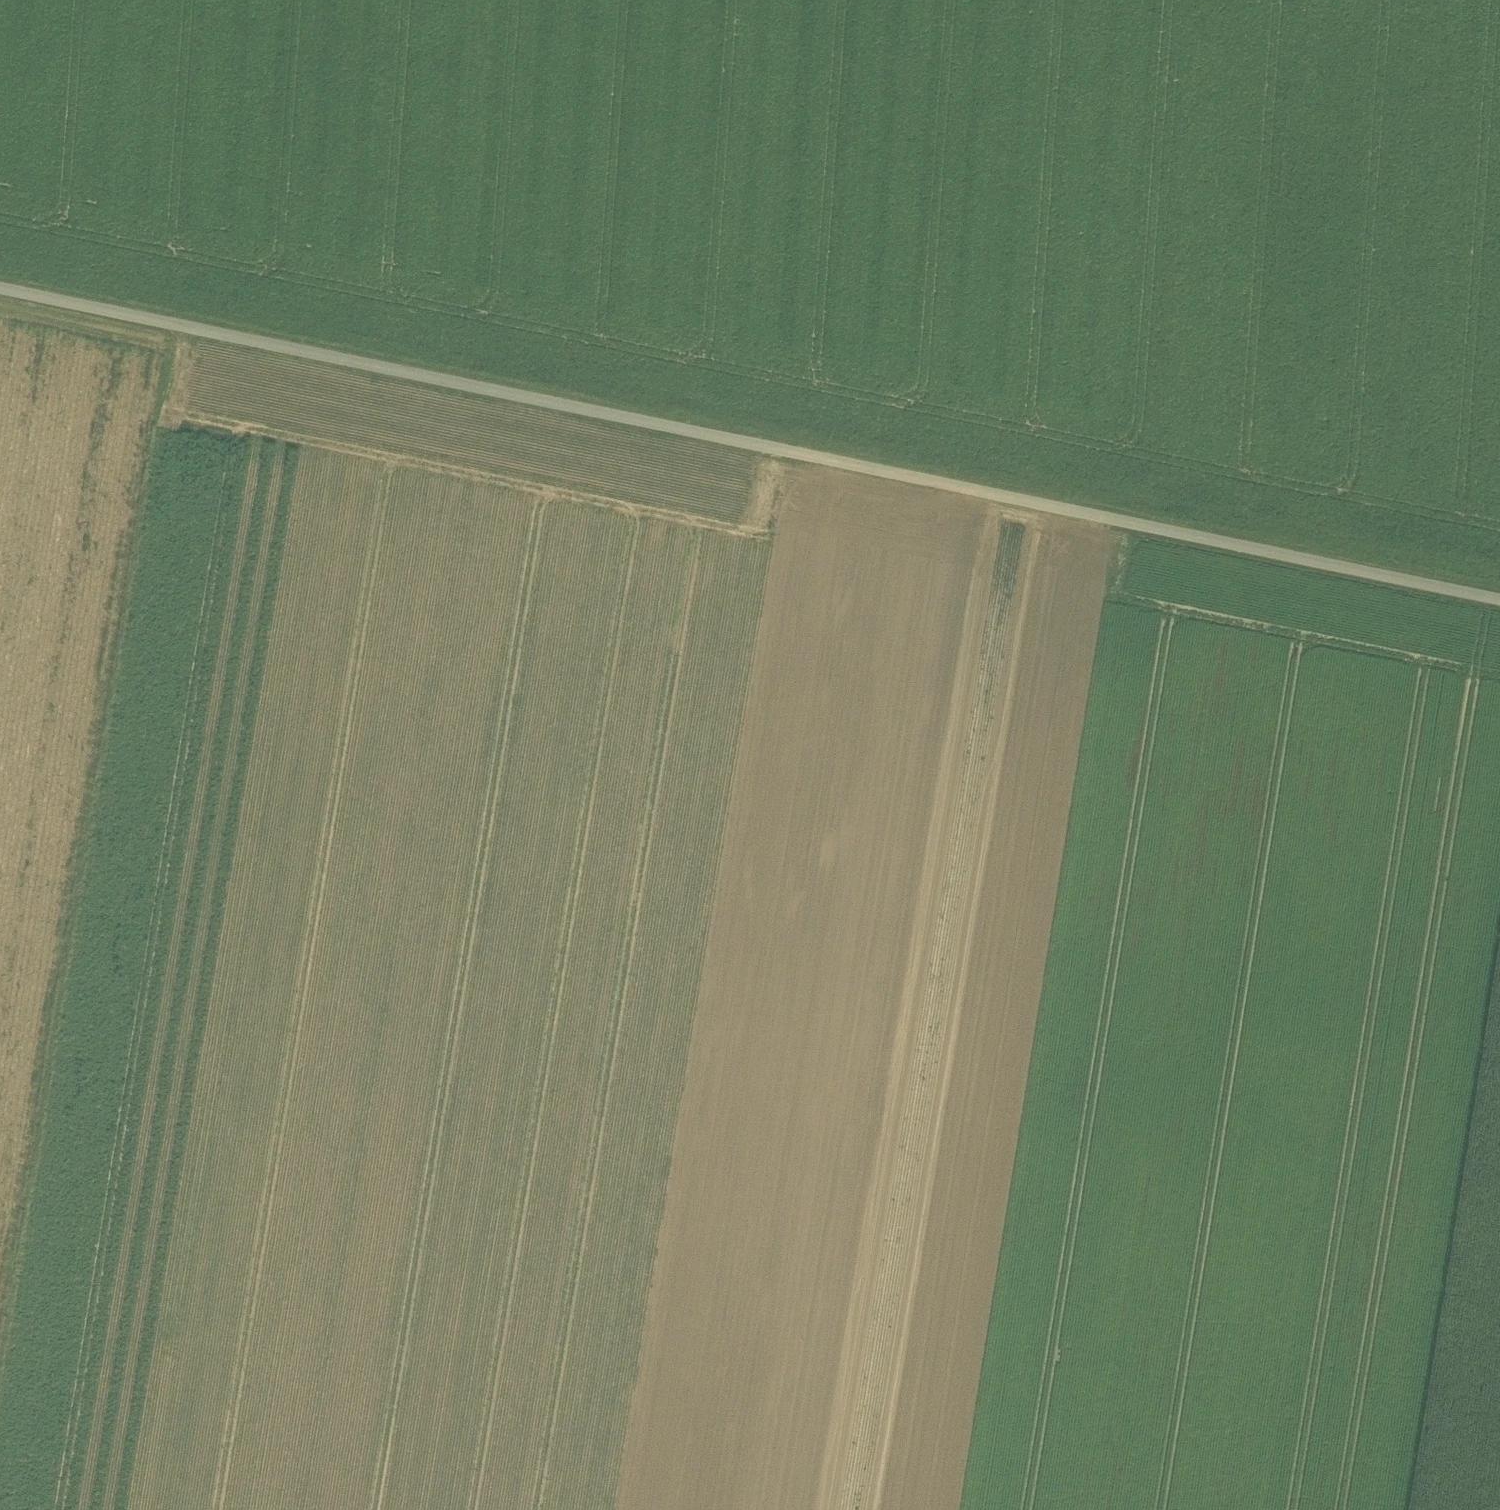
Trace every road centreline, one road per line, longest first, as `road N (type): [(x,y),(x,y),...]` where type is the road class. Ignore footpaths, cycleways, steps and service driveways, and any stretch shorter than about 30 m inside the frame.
road 1 (track): [(1499,609),(686,448),(0,293)]

